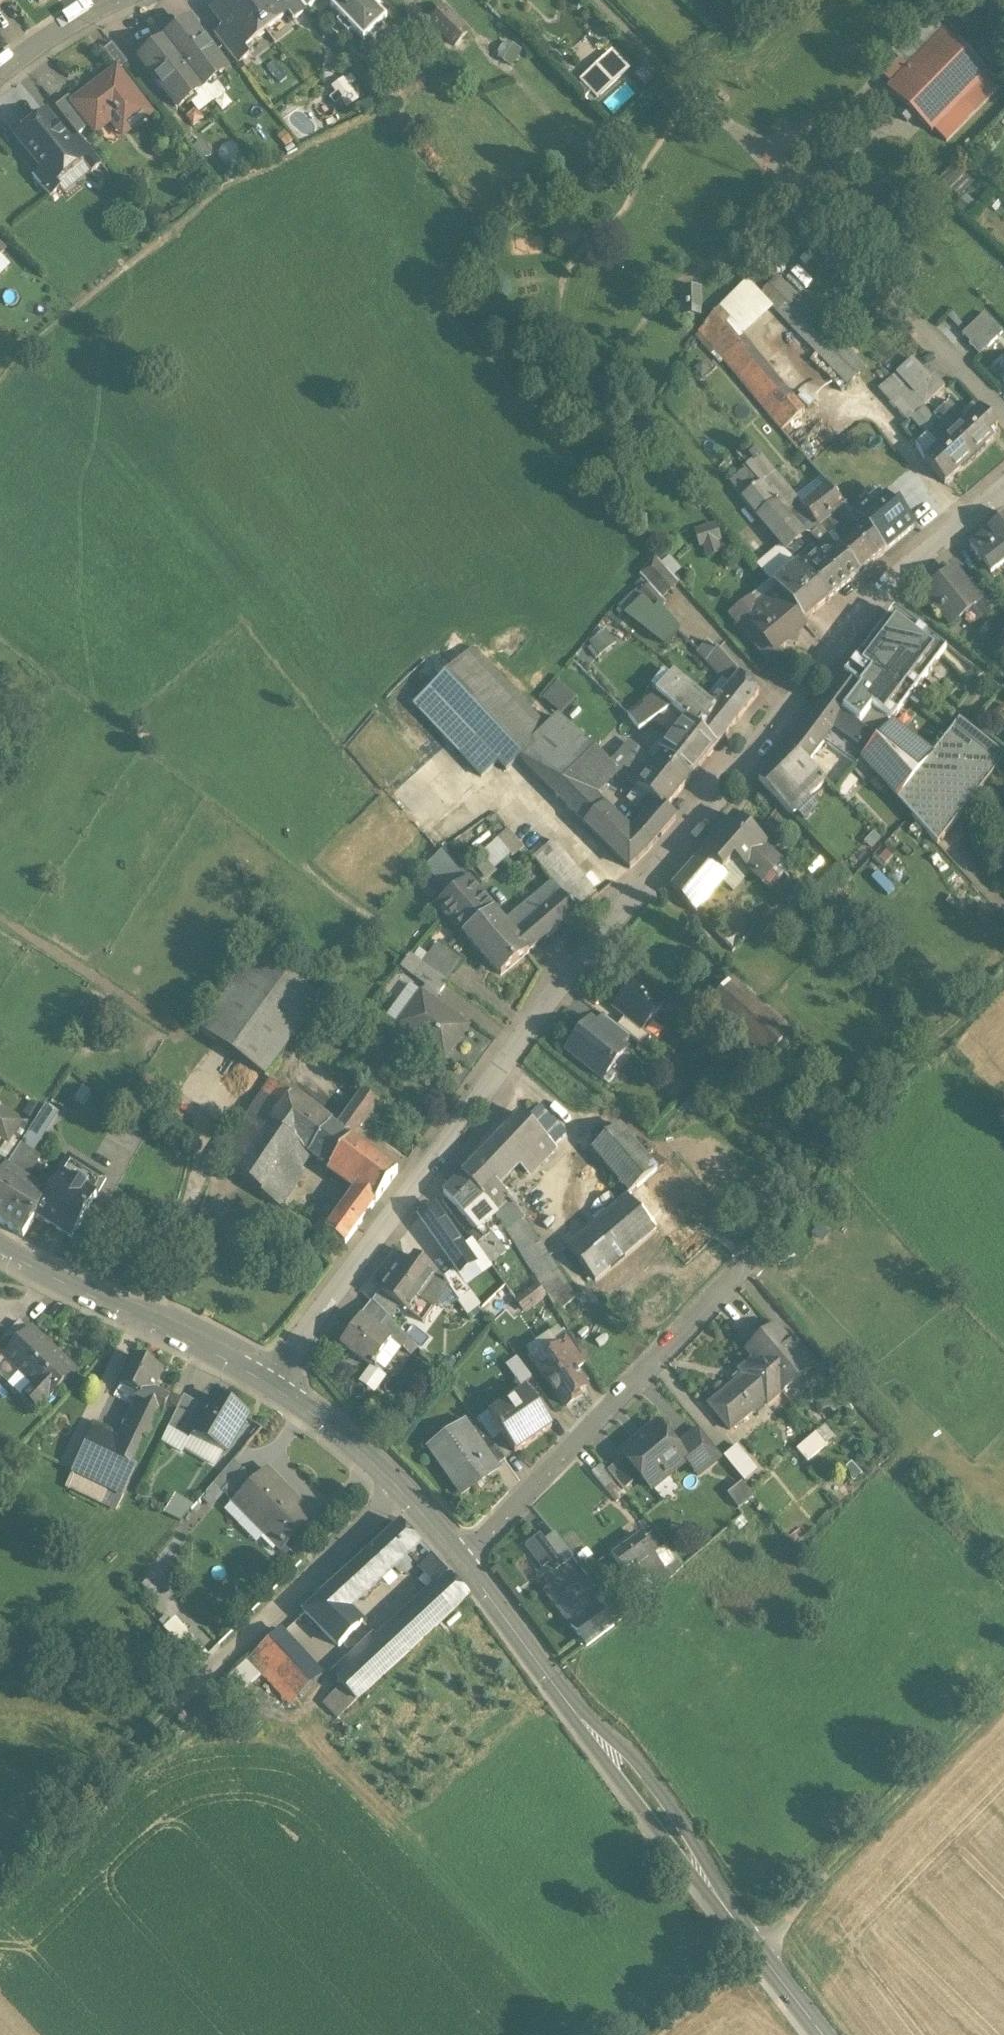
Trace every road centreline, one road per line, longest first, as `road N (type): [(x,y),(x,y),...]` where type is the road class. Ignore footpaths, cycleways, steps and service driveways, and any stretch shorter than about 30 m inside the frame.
road 1 (residential): [(1003,484),(872,593),(828,642),(267,1380)]
road 2 (tertiary): [(822,2034),(463,1553)]
road 3 (residential): [(595,0),(1003,418)]
road 4 (track): [(0,1657),(126,1652),(202,1680),(0,1879)]
road 5 (residential): [(744,1270),(463,1553)]
road 6 (track): [(756,1954),(1003,1691)]
road 7 (tertiary): [(267,1380),(0,1254)]
road 8 (residential): [(400,1488),(202,1680)]
road 9 (tertiary): [(400,1488),(267,1380)]
road 10 (residential): [(0,68),(112,0)]

